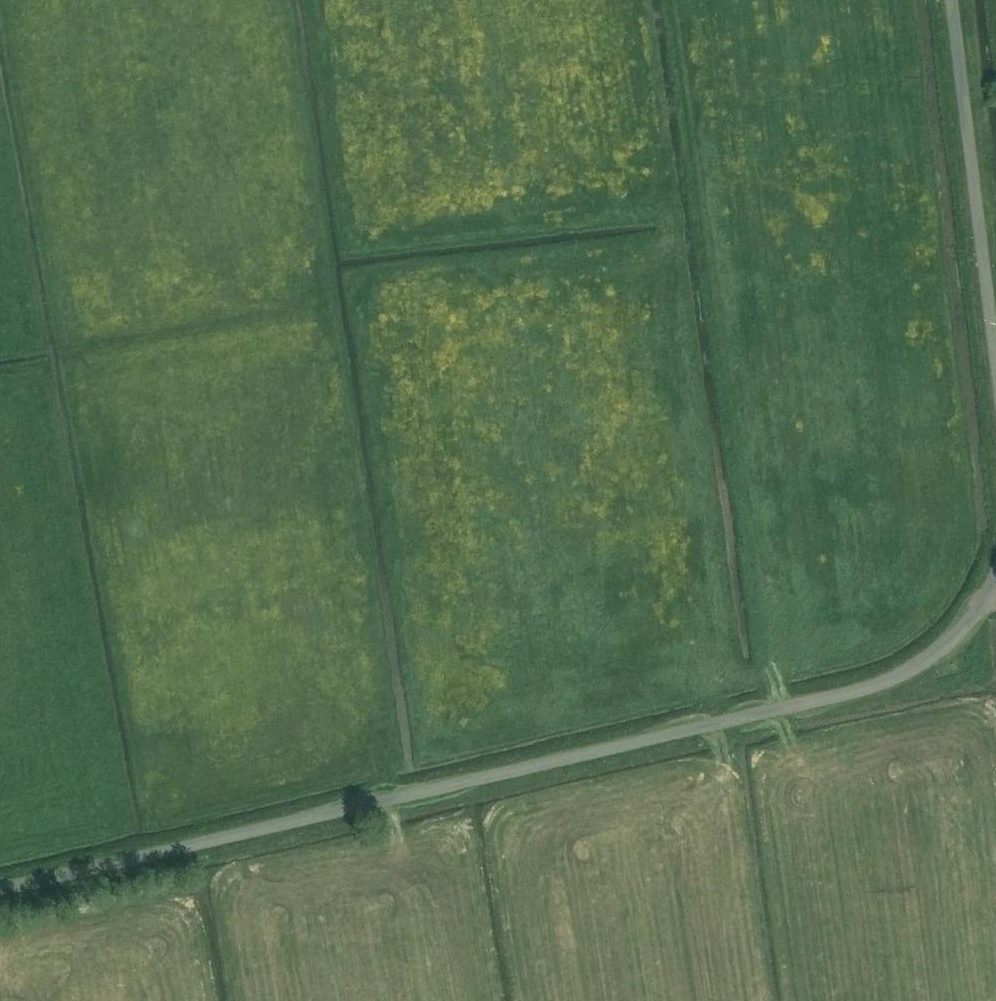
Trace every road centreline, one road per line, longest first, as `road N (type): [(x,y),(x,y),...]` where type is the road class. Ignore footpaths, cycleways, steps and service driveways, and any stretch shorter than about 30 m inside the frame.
road 1 (unclassified): [(0,888),(865,687),(944,644),(979,608),(995,574)]
road 2 (unclassified): [(995,354),(952,0)]

